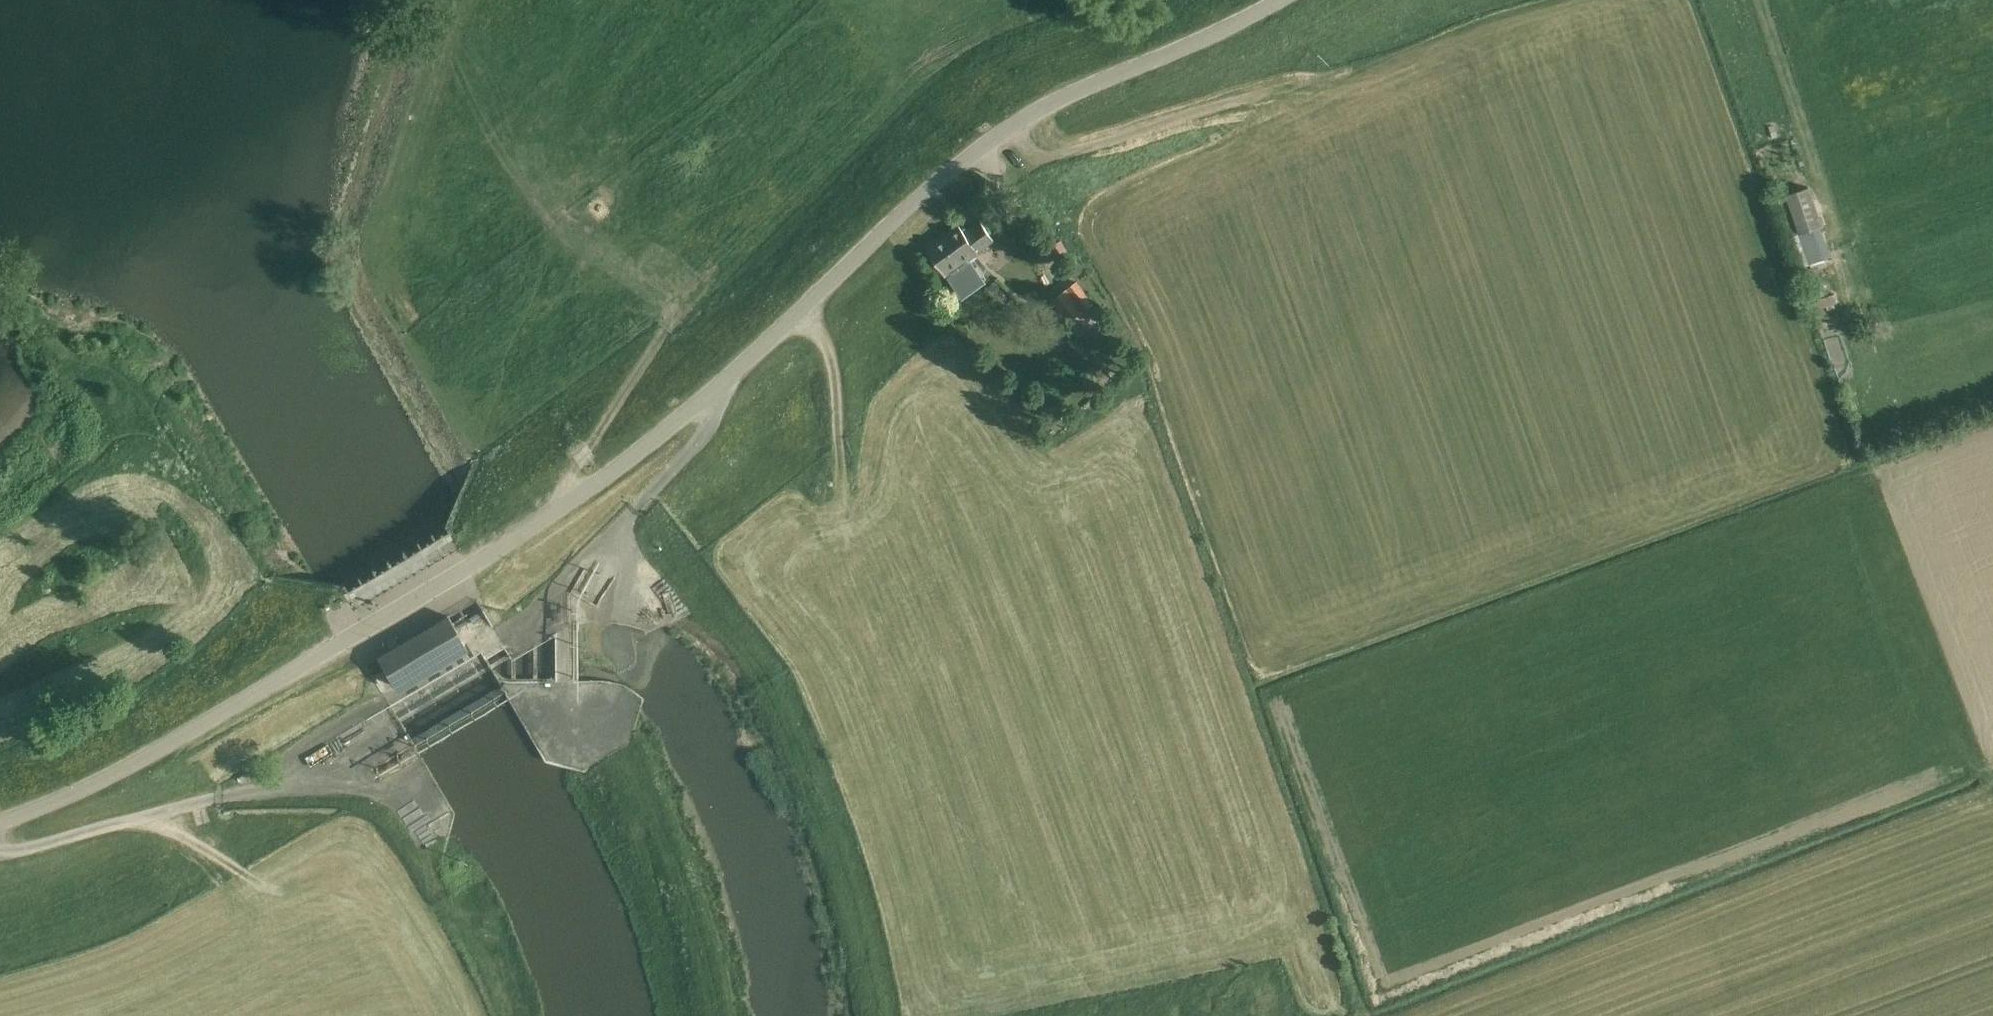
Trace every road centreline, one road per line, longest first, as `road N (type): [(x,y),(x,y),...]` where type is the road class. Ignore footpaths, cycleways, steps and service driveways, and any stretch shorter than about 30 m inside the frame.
road 1 (unclassified): [(0,824),(121,771),(519,536),(717,388),(988,143),(1037,110),(1278,0)]
road 2 (track): [(800,313),(831,370),(839,451)]

